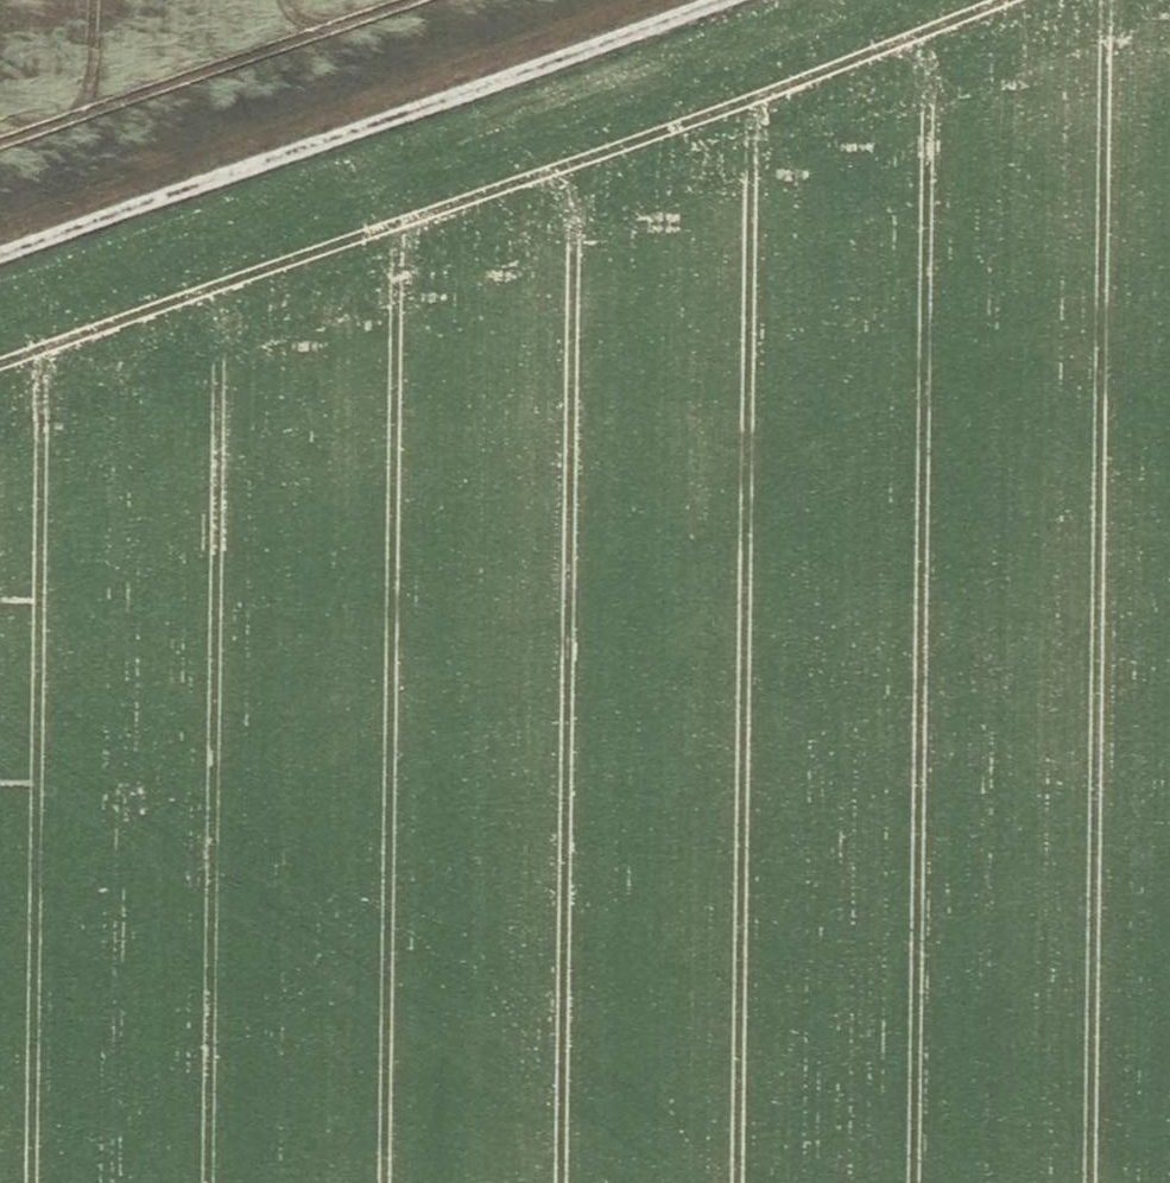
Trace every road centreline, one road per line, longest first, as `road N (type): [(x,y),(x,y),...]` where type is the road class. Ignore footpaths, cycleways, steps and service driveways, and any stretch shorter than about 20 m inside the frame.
road 1 (track): [(672,0),(0,246)]

